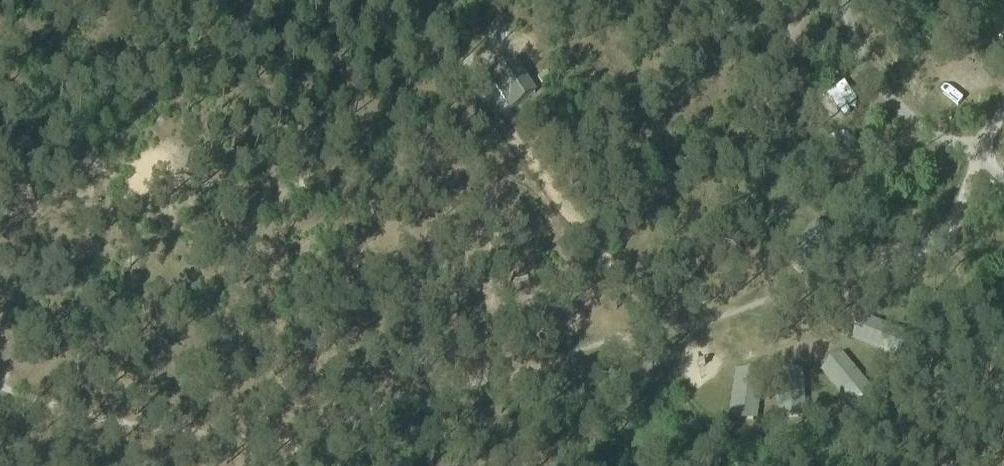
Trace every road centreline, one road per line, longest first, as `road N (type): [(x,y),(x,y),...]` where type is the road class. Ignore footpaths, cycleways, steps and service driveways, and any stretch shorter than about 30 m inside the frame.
road 1 (track): [(0,390),(62,413),(245,457),(377,405),(571,378),(894,265),(944,237),(976,159),(1003,178)]
road 2 (track): [(397,0),(493,117)]

